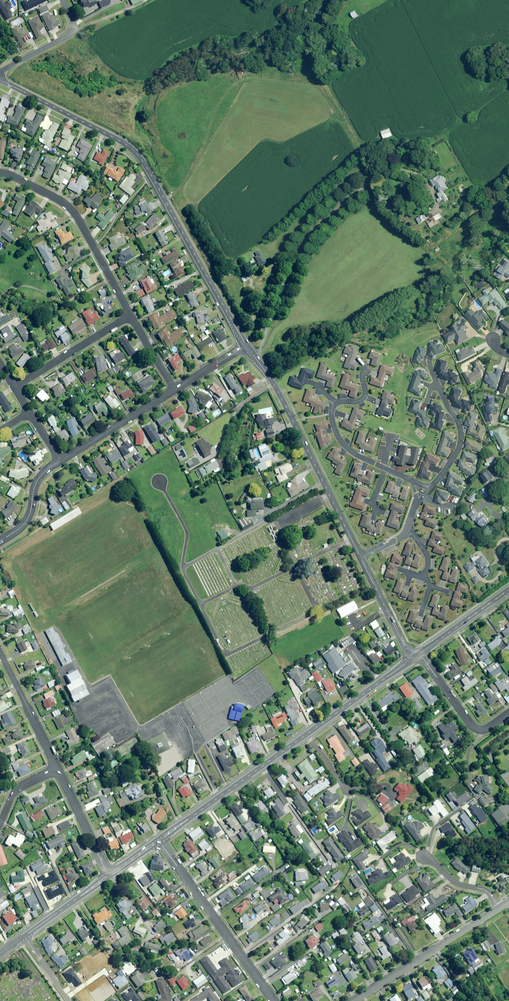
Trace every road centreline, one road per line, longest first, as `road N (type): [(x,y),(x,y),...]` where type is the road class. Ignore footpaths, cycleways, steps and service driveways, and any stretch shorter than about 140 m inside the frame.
road 1 (tertiary): [(0,81),(136,153),(246,346)]
road 2 (primary): [(417,655),(159,840)]
road 3 (tertiary): [(246,346),(273,383),(360,557)]
road 4 (residential): [(430,489),(354,454),(340,439),(333,403),(360,401),(366,392),(356,359)]
road 5 (track): [(253,357),(263,351),(314,236),(366,187)]
road 6 (residential): [(0,172),(72,213),(131,315)]
road 7 (residential): [(159,840),(274,1000)]
road 8 (residential): [(351,1000),(499,908)]
road 9 (residential): [(430,489),(461,434),(429,359)]
road 10 (residential): [(15,389),(131,315)]
road 11 (residential): [(60,462),(174,390)]
road 12 (residential): [(417,655),(477,729),(508,712)]
road 13 (residential): [(0,651),(57,768)]

